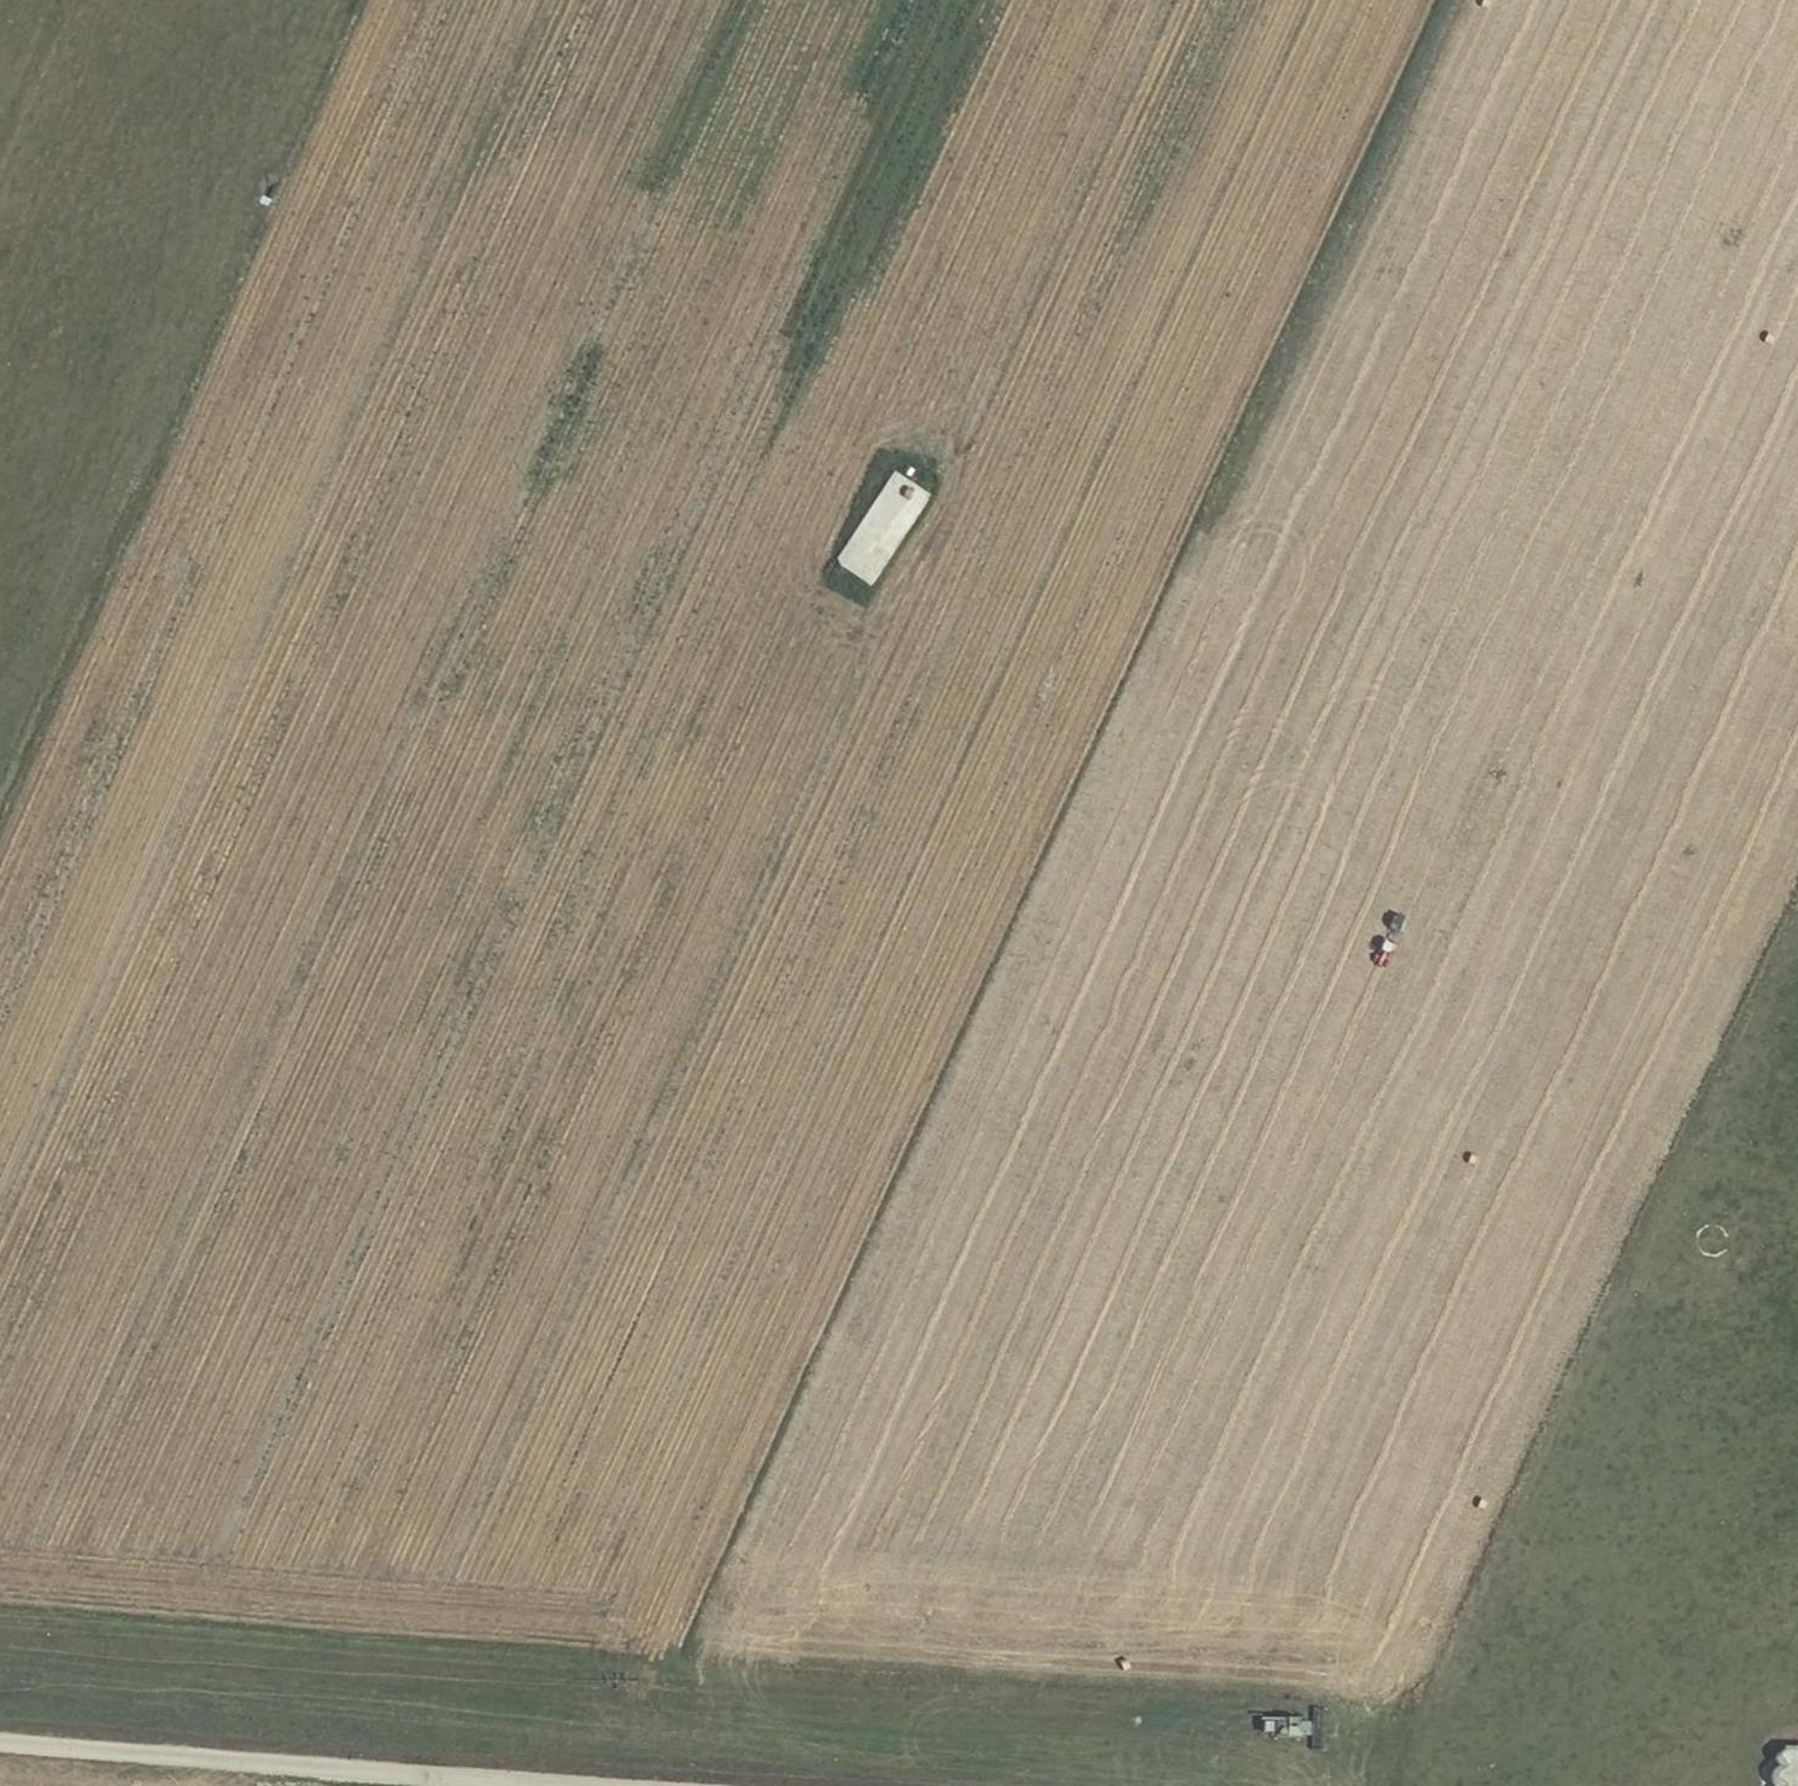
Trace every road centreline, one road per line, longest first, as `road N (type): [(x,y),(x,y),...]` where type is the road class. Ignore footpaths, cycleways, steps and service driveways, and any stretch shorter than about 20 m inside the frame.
road 1 (track): [(1216,526),(1454,0)]
road 2 (unclassified): [(0,1753),(492,1785)]

